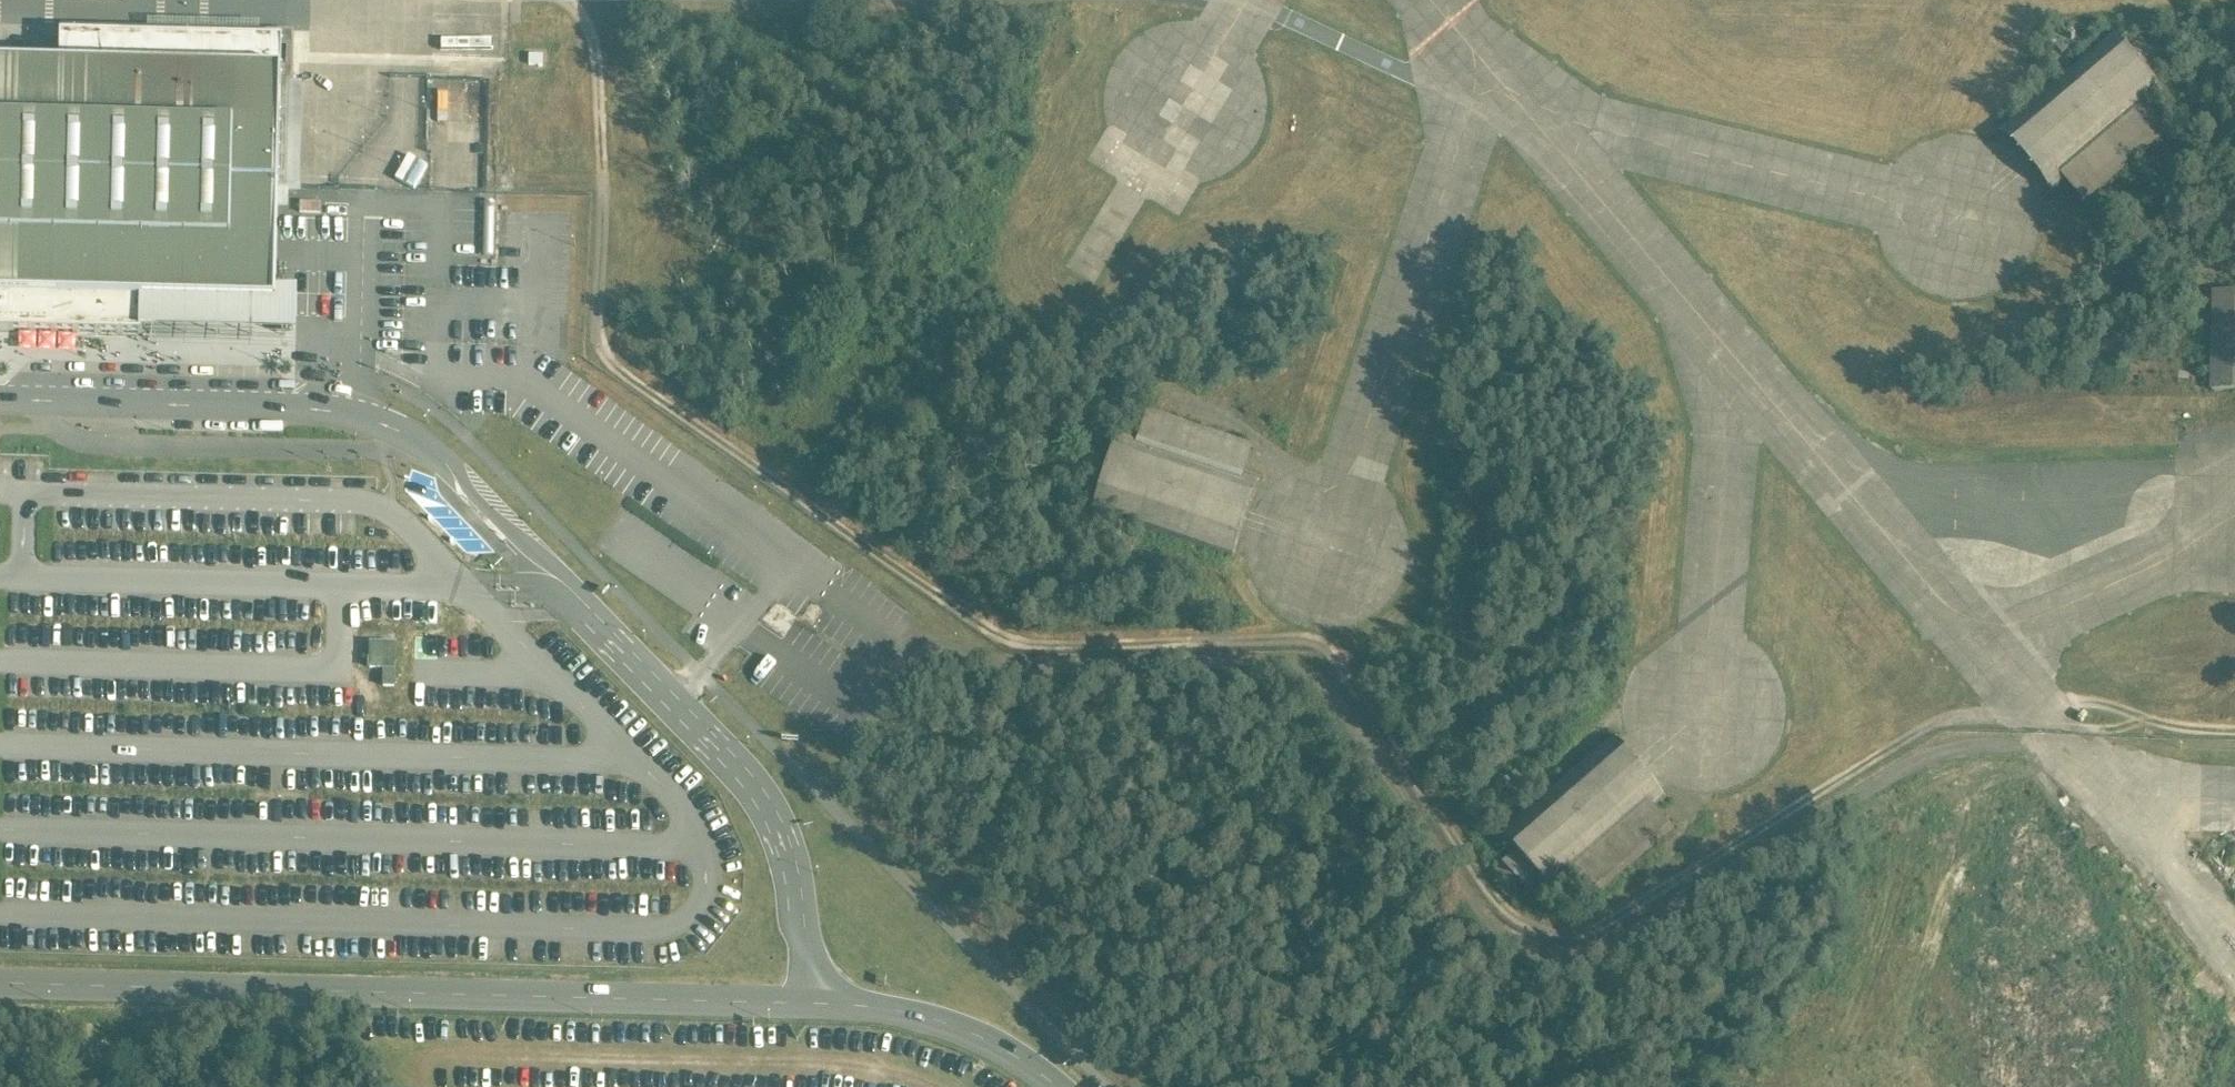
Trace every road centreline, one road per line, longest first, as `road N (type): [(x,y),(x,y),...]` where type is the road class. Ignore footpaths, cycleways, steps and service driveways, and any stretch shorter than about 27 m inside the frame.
road 1 (track): [(2073,750),(1985,746),(1923,762),(1630,945),(1550,956),(1499,929),(1334,689),(1309,672),(1026,665),(907,648)]
road 2 (tertiary): [(811,1004),(799,865),(769,797),(559,572),(477,500),(444,453),(381,424),(326,411),(0,400)]
road 3 (tertiary): [(811,1004),(0,985)]
road 4 (tertiary): [(1058,1086),(1011,1053),(945,1024),(811,1004)]

